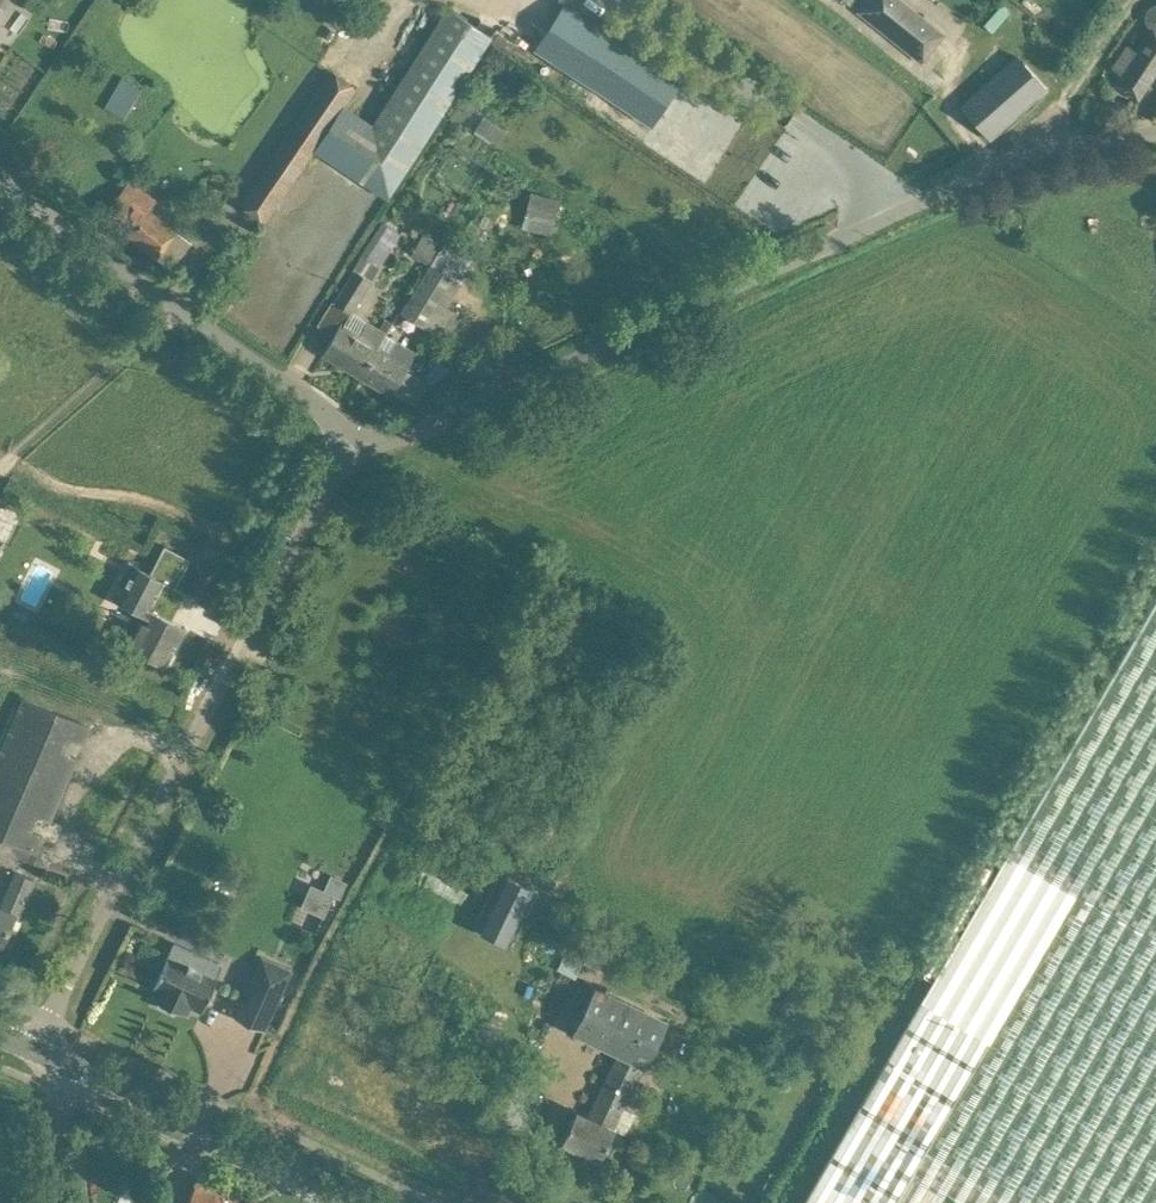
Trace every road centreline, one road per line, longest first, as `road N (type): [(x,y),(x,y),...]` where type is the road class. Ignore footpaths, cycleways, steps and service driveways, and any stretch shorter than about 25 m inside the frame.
road 1 (residential): [(352,442),(394,437),(1000,167),(1044,150),(1155,132)]
road 2 (unclassified): [(54,1062),(48,1023),(65,985),(352,442)]
road 3 (unclassified): [(352,442),(304,395),(0,178)]
road 4 (tertiary): [(353,1202),(54,1062)]
road 5 (track): [(1044,150),(1048,120),(1132,0)]
road 6 (unclassified): [(62,1202),(54,1062)]

